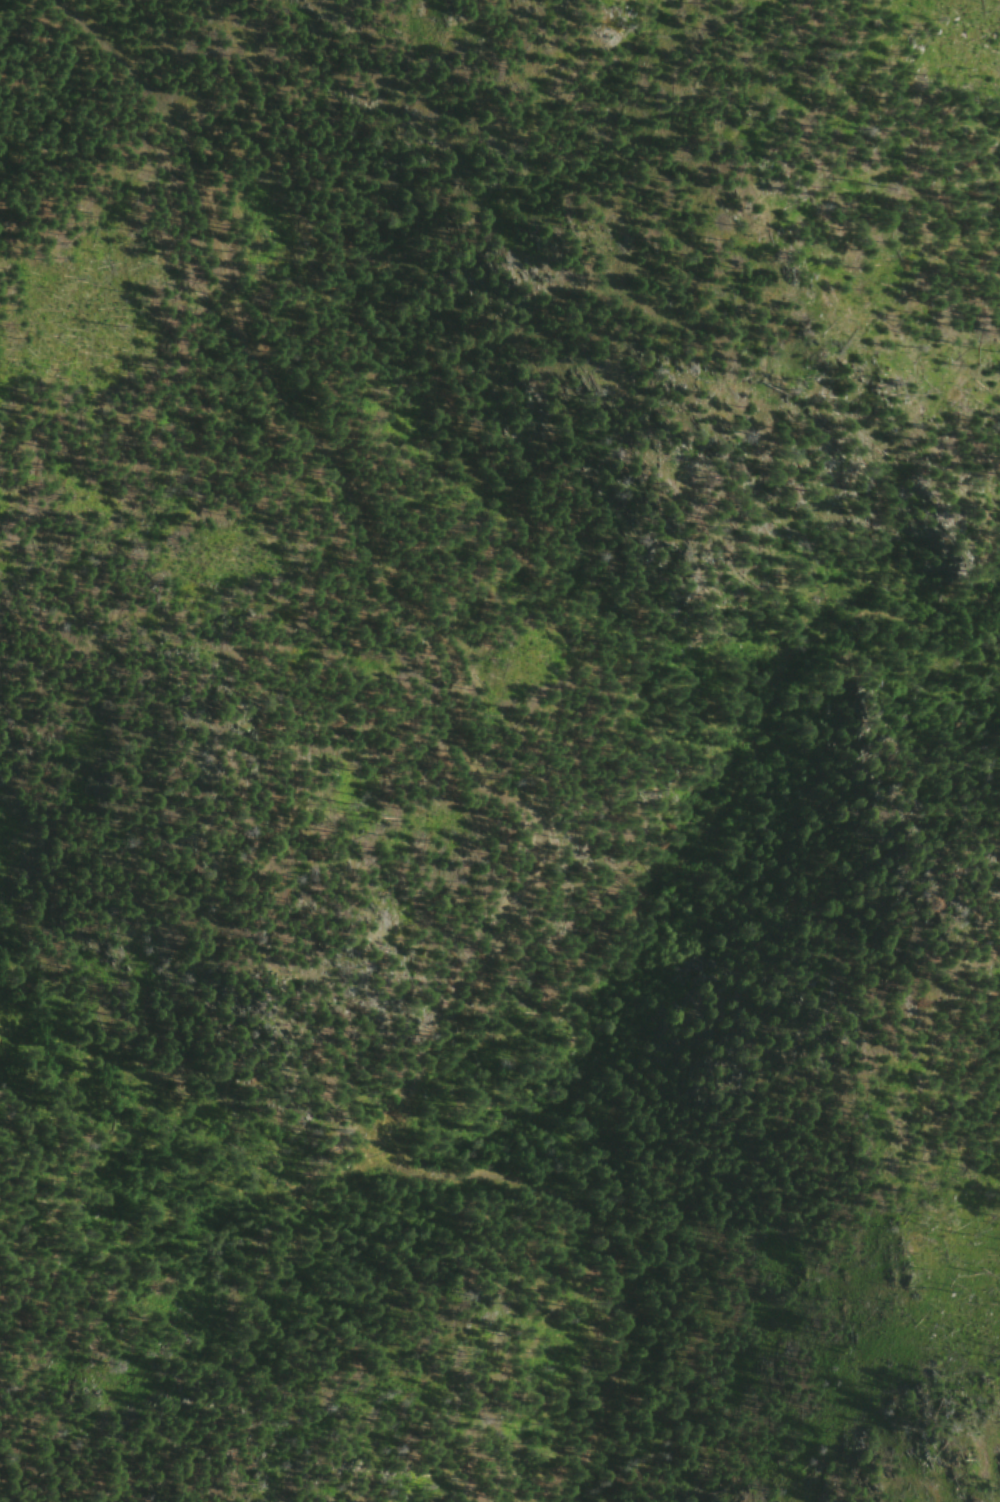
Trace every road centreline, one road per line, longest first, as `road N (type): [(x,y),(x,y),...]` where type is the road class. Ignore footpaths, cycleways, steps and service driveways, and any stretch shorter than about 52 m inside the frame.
road 1 (track): [(573,1501),(569,1437),(622,1324),(604,1241),(543,1186),(397,1167),(406,1100),(485,968),(547,839),(443,738),(441,658),(368,566),(331,459),(223,318),(192,189),(117,51),(59,0)]

